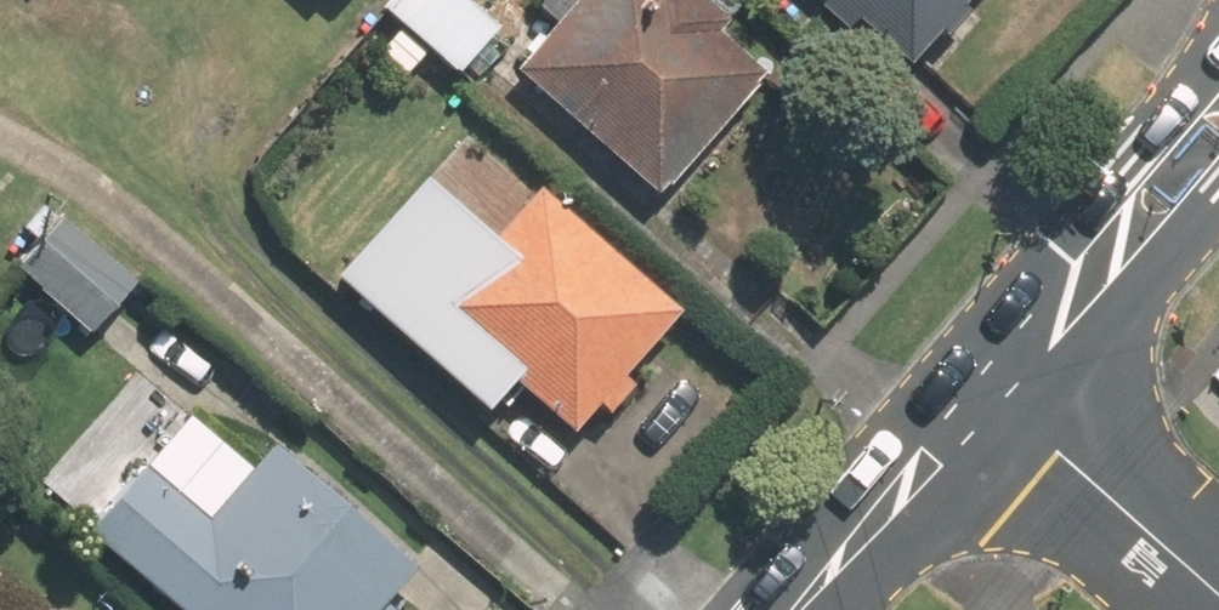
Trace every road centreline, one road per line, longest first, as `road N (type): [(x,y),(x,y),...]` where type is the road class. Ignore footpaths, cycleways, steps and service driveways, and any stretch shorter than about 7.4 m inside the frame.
road 1 (tertiary): [(1218,127),(979,390)]
road 2 (residential): [(979,390),(1218,602)]
road 3 (tertiary): [(979,390),(790,609)]

